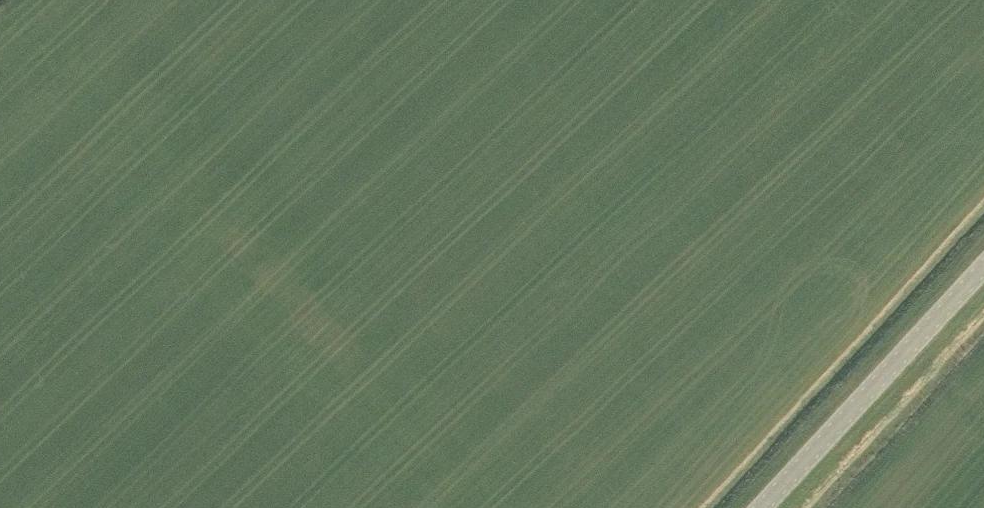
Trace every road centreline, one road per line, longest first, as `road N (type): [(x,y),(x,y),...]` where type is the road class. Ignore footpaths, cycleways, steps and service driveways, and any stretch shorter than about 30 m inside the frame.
road 1 (tertiary): [(762,507),(983,269)]

